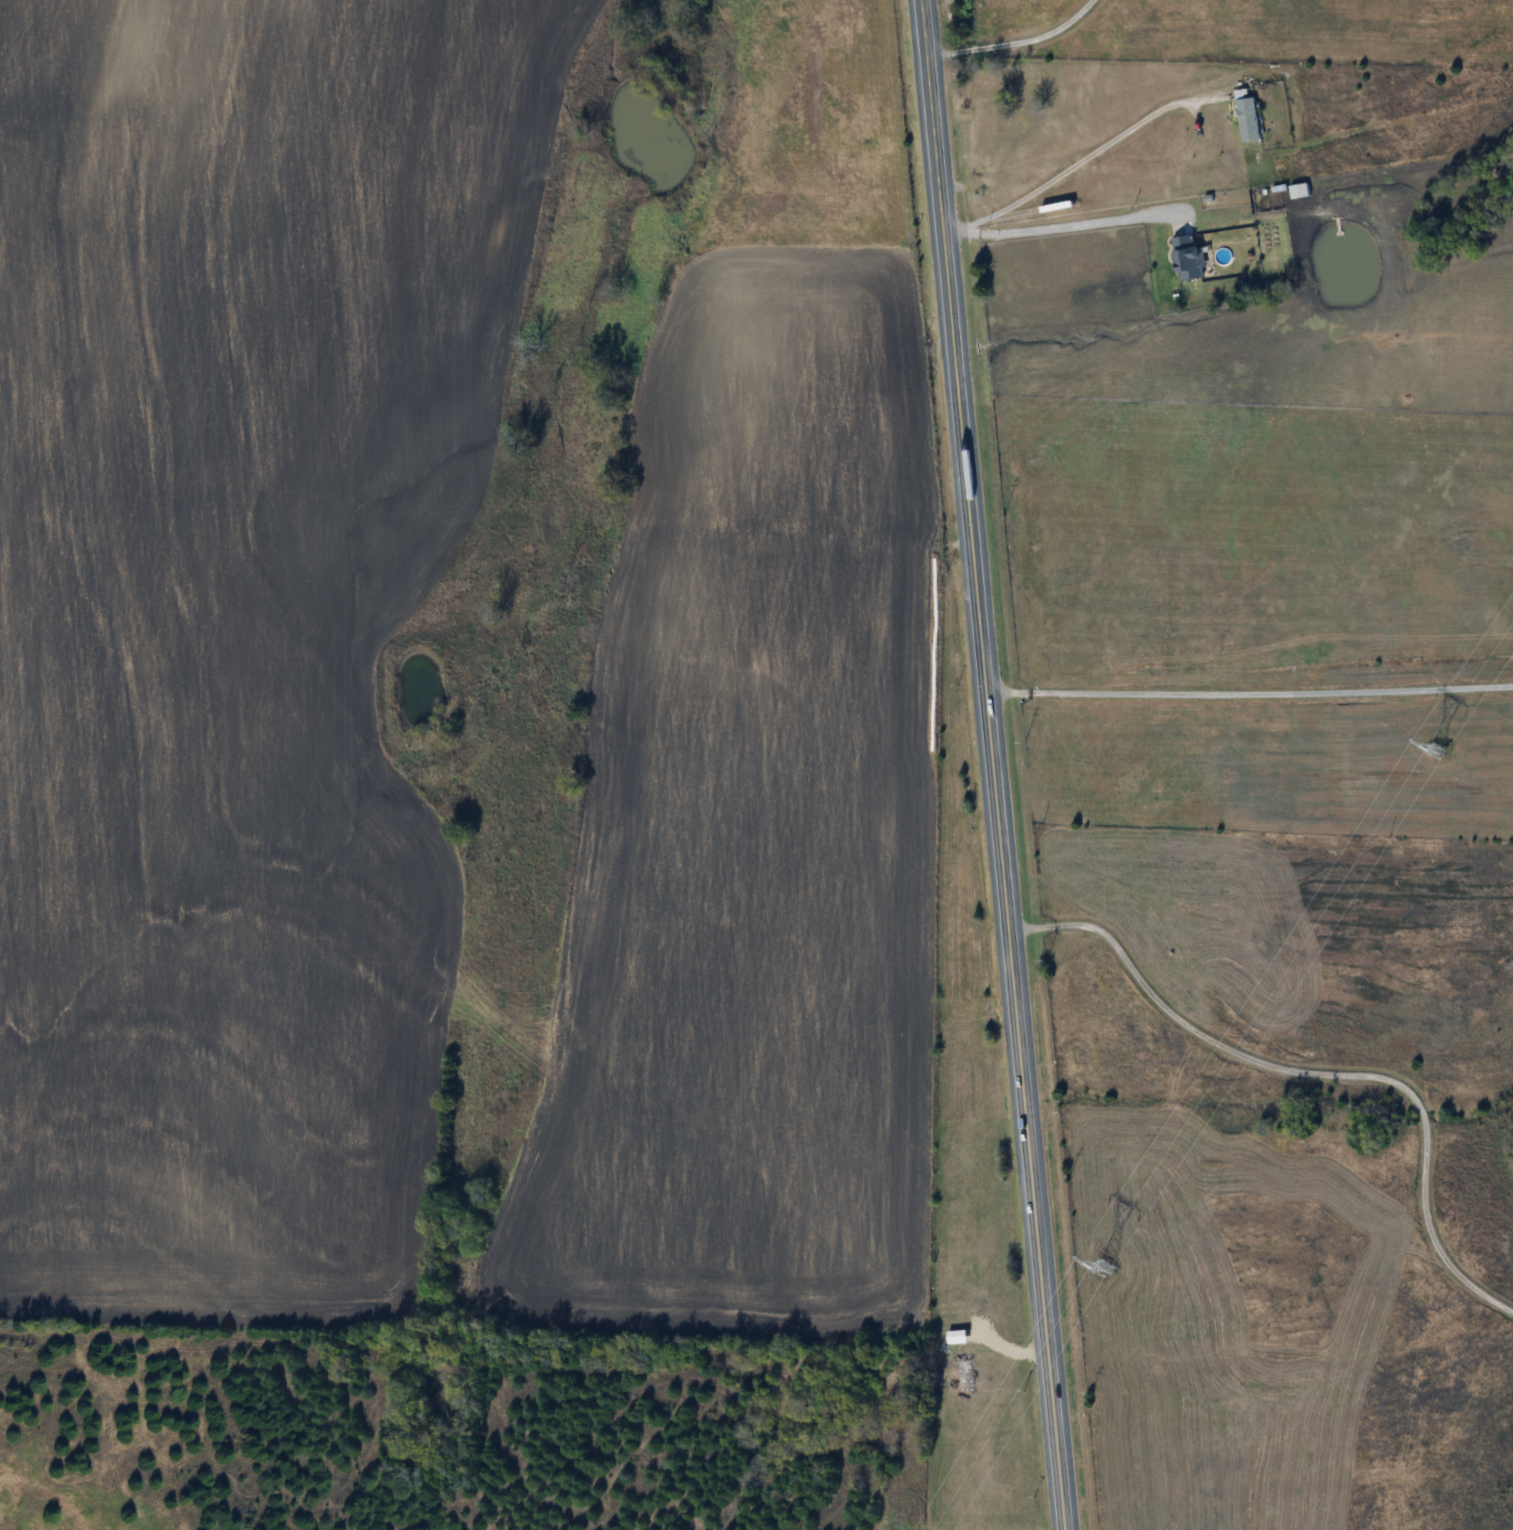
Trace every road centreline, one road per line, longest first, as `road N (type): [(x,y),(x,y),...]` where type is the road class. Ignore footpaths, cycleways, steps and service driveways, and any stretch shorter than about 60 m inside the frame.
road 1 (primary): [(1072,1529),(923,0)]

